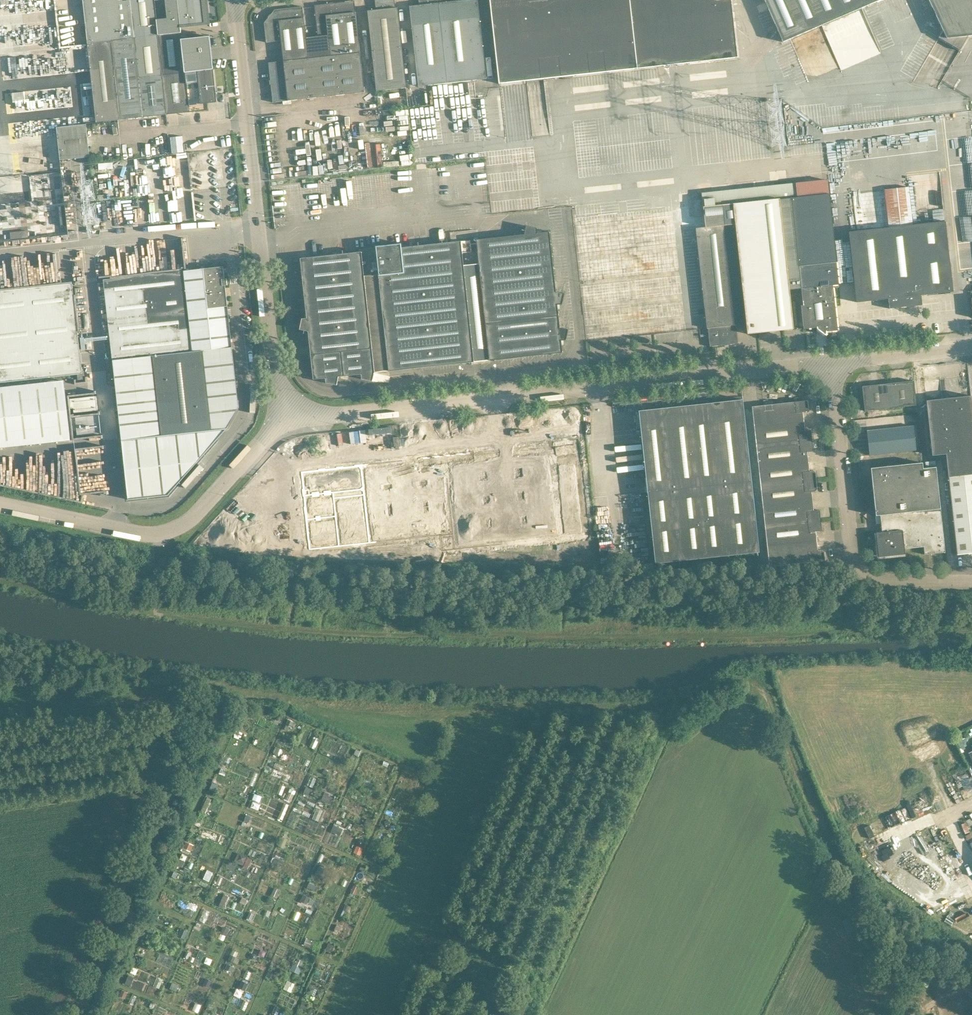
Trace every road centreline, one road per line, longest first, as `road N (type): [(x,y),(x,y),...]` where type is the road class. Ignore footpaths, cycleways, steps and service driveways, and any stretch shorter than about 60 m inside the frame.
road 1 (track): [(259,620),(280,602),(971,625)]
road 2 (unclassified): [(288,404),(307,413),(505,397),(831,357)]
road 3 (unclassified): [(288,404),(275,378),(236,0)]
road 4 (track): [(78,1014),(208,689)]
road 5 (unclassified): [(0,504),(151,535),(171,531),(279,424),(288,404)]
road 6 (unclassified): [(971,576),(866,575),(857,564),(831,357)]
road 7 (track): [(0,709),(208,689)]
road 8 (unclassified): [(831,357),(971,343)]

